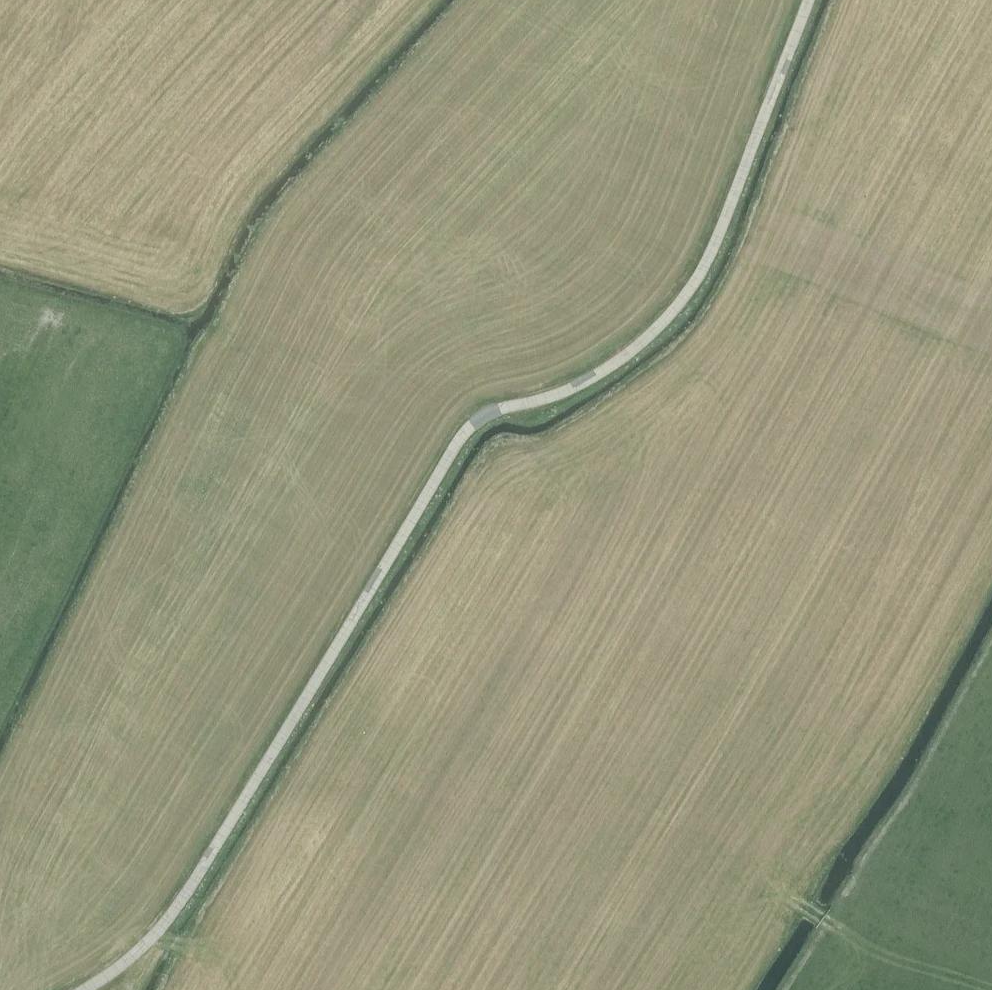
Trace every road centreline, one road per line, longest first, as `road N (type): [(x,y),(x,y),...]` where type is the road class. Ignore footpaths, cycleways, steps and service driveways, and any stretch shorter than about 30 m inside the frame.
road 1 (unclassified): [(78,989),(142,948),(172,912),(465,432),(494,411),(568,390),(614,364),(685,294),(714,245),(808,0)]

